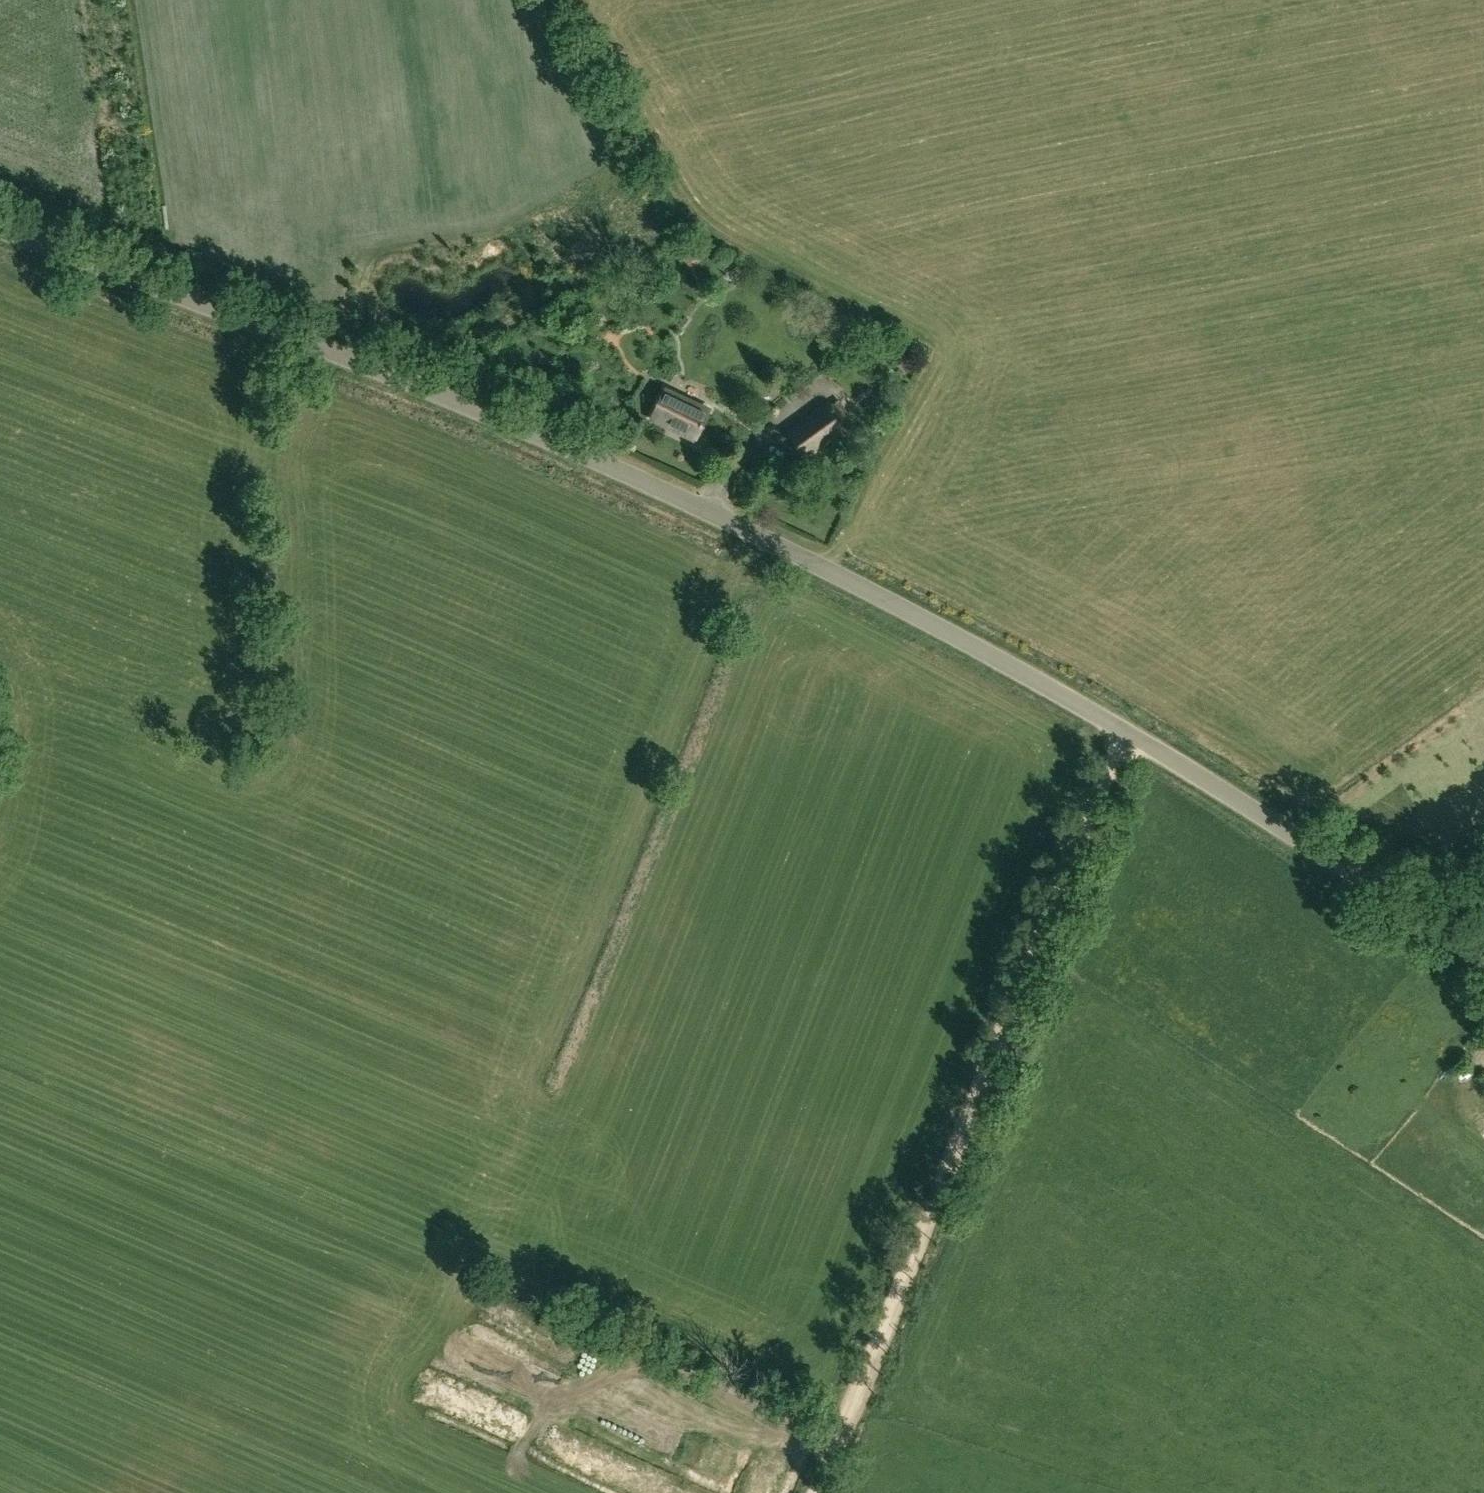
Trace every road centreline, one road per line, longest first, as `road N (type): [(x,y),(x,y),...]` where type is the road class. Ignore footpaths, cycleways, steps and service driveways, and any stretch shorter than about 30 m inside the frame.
road 1 (unclassified): [(1483,967),(1120,730),(677,511),(0,232)]
road 2 (track): [(817,1492),(1120,730)]

